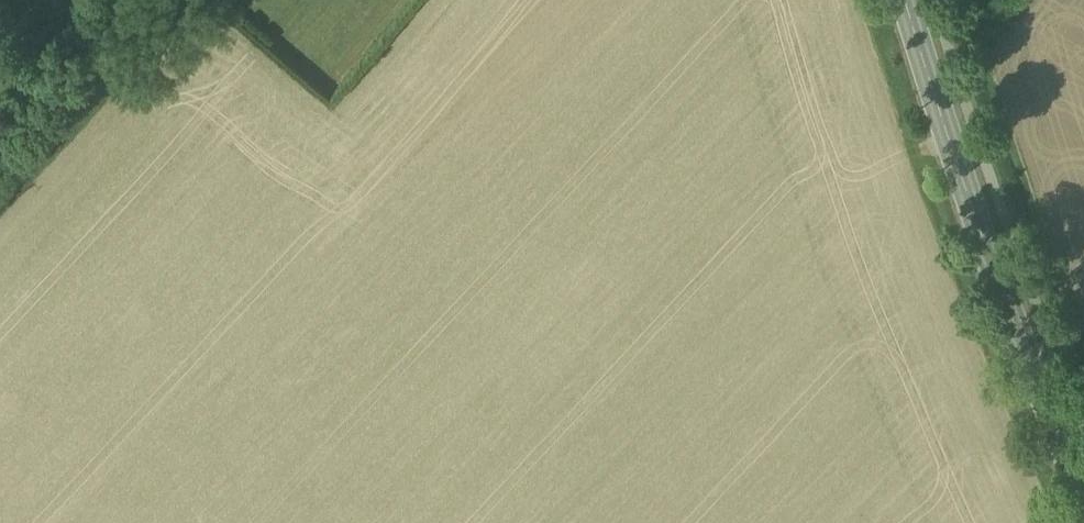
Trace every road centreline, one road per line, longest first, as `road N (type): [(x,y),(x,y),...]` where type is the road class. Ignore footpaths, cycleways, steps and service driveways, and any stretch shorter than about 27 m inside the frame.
road 1 (secondary): [(902,0),(1020,346),(1083,486)]

